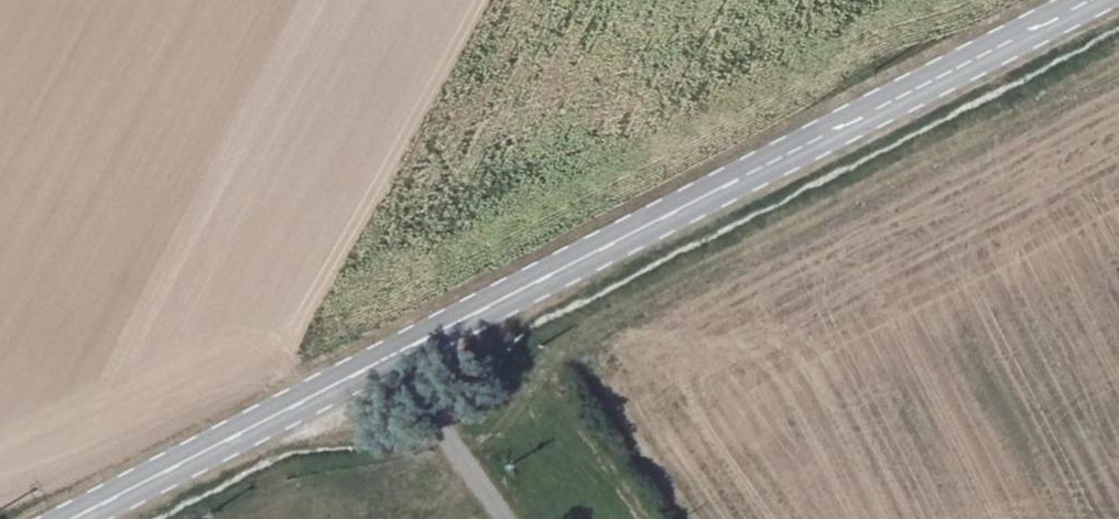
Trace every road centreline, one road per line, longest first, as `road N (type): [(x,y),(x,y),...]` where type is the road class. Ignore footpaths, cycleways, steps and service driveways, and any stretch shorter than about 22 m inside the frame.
road 1 (secondary): [(1078,0),(58,518)]

